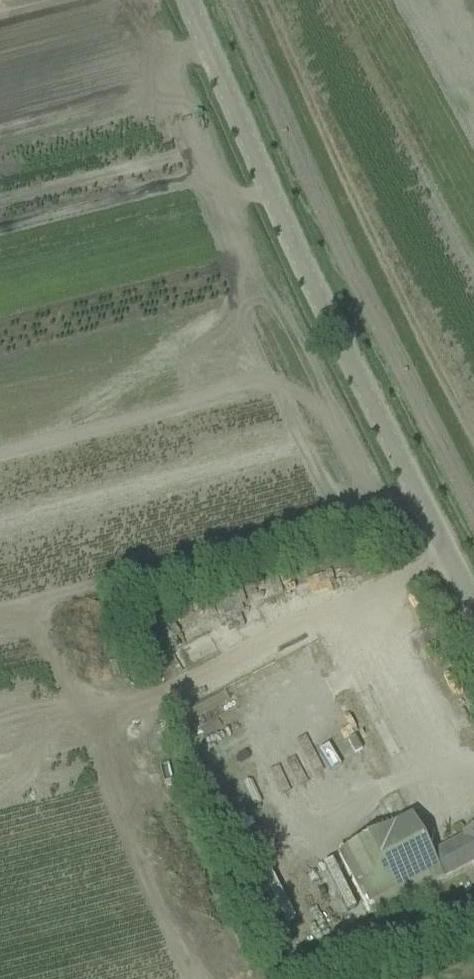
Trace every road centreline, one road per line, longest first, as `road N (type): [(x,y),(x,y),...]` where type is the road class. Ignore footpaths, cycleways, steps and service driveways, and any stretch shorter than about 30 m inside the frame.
road 1 (unclassified): [(473,599),(310,286),(186,0)]
road 2 (track): [(0,204),(247,143)]

